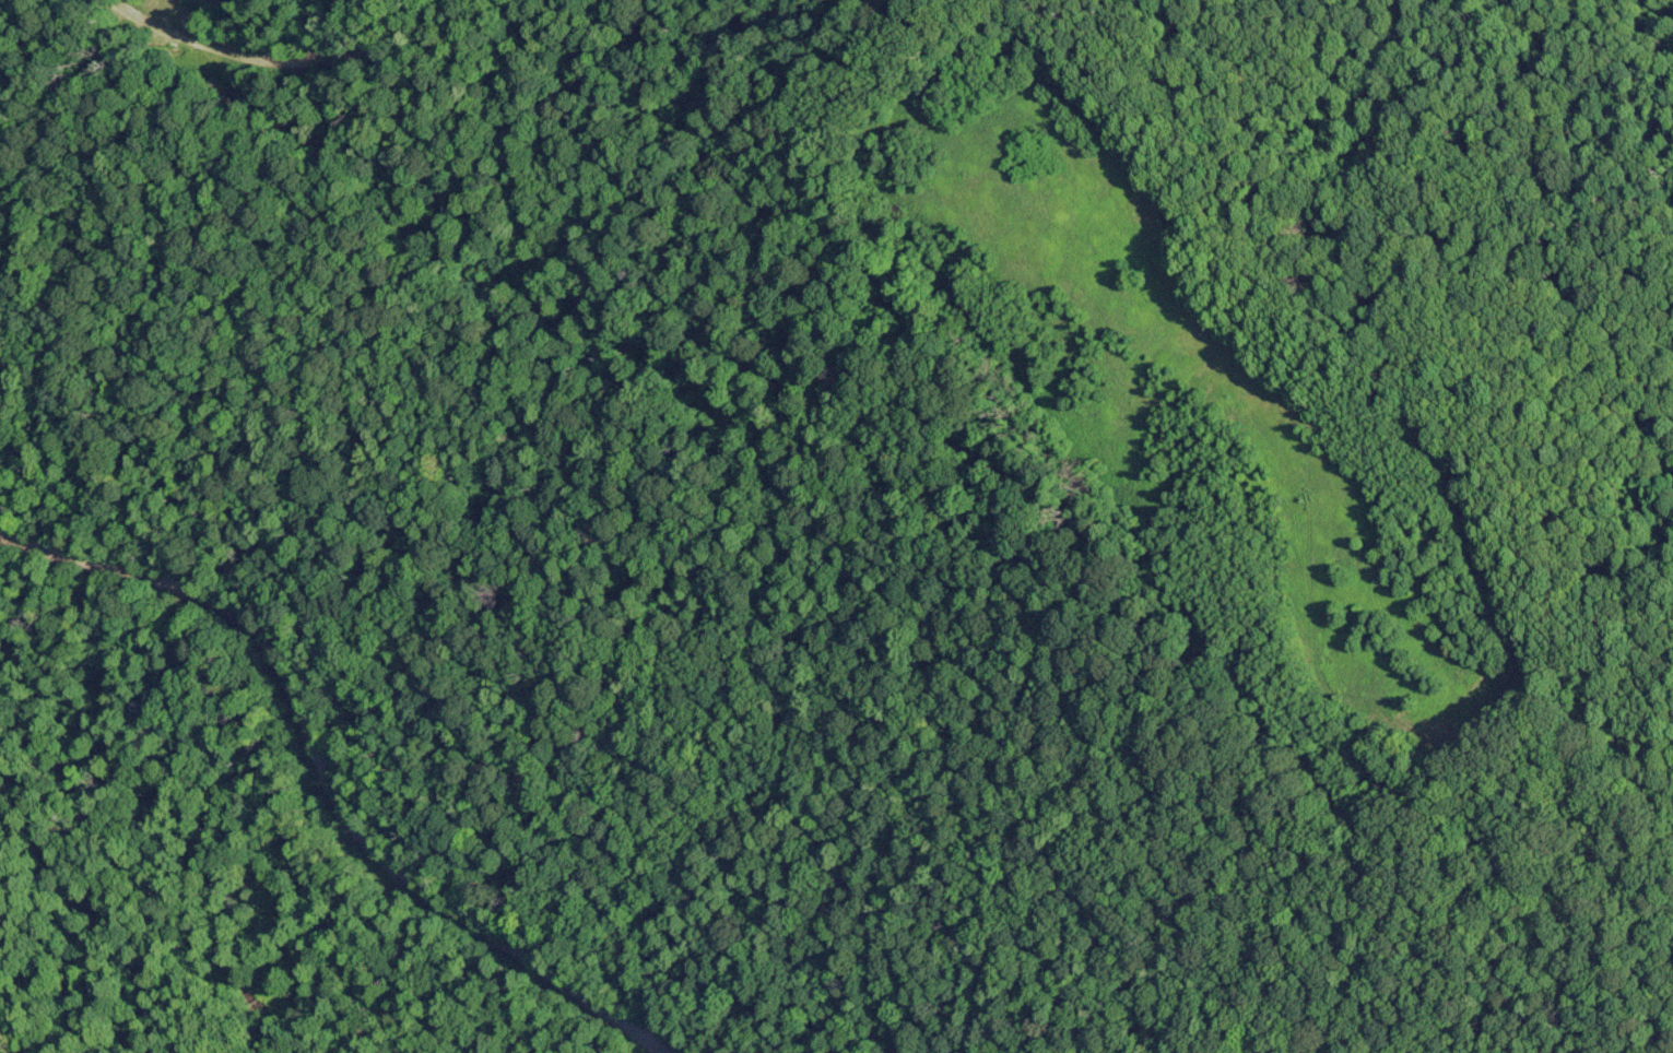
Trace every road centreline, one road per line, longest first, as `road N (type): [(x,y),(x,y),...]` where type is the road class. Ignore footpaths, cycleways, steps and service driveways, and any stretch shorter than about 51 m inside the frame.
road 1 (residential): [(0,536),(157,580),(241,615),(272,653),(361,830),(398,869),(670,1052)]

